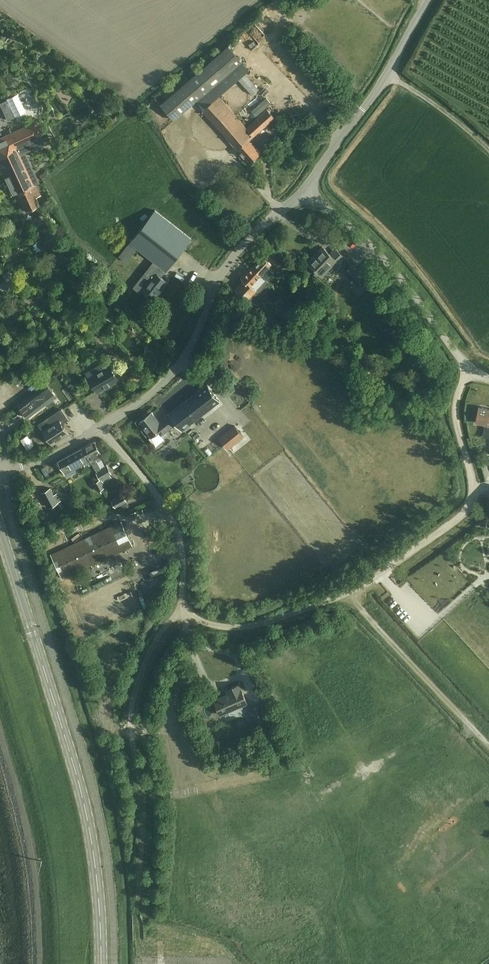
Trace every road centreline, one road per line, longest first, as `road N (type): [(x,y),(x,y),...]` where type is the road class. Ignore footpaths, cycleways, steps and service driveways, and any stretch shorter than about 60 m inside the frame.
road 1 (track): [(183,608),(206,624),(249,626),(348,594),(462,513),(472,480),(452,415),(468,370)]
road 2 (tertiary): [(104,963),(95,856),(77,775),(0,526)]
road 3 (residential): [(0,471),(65,448),(175,376),(223,276),(303,189)]
road 4 (track): [(183,608),(151,648),(131,713),(144,799),(138,912)]
road 5 (unclassified): [(488,381),(468,370),(361,232),(303,189)]
road 6 (track): [(101,428),(180,535),(183,608)]
road 7 (track): [(348,594),(488,742)]
road 8 (unclassified): [(355,120),(426,0)]

